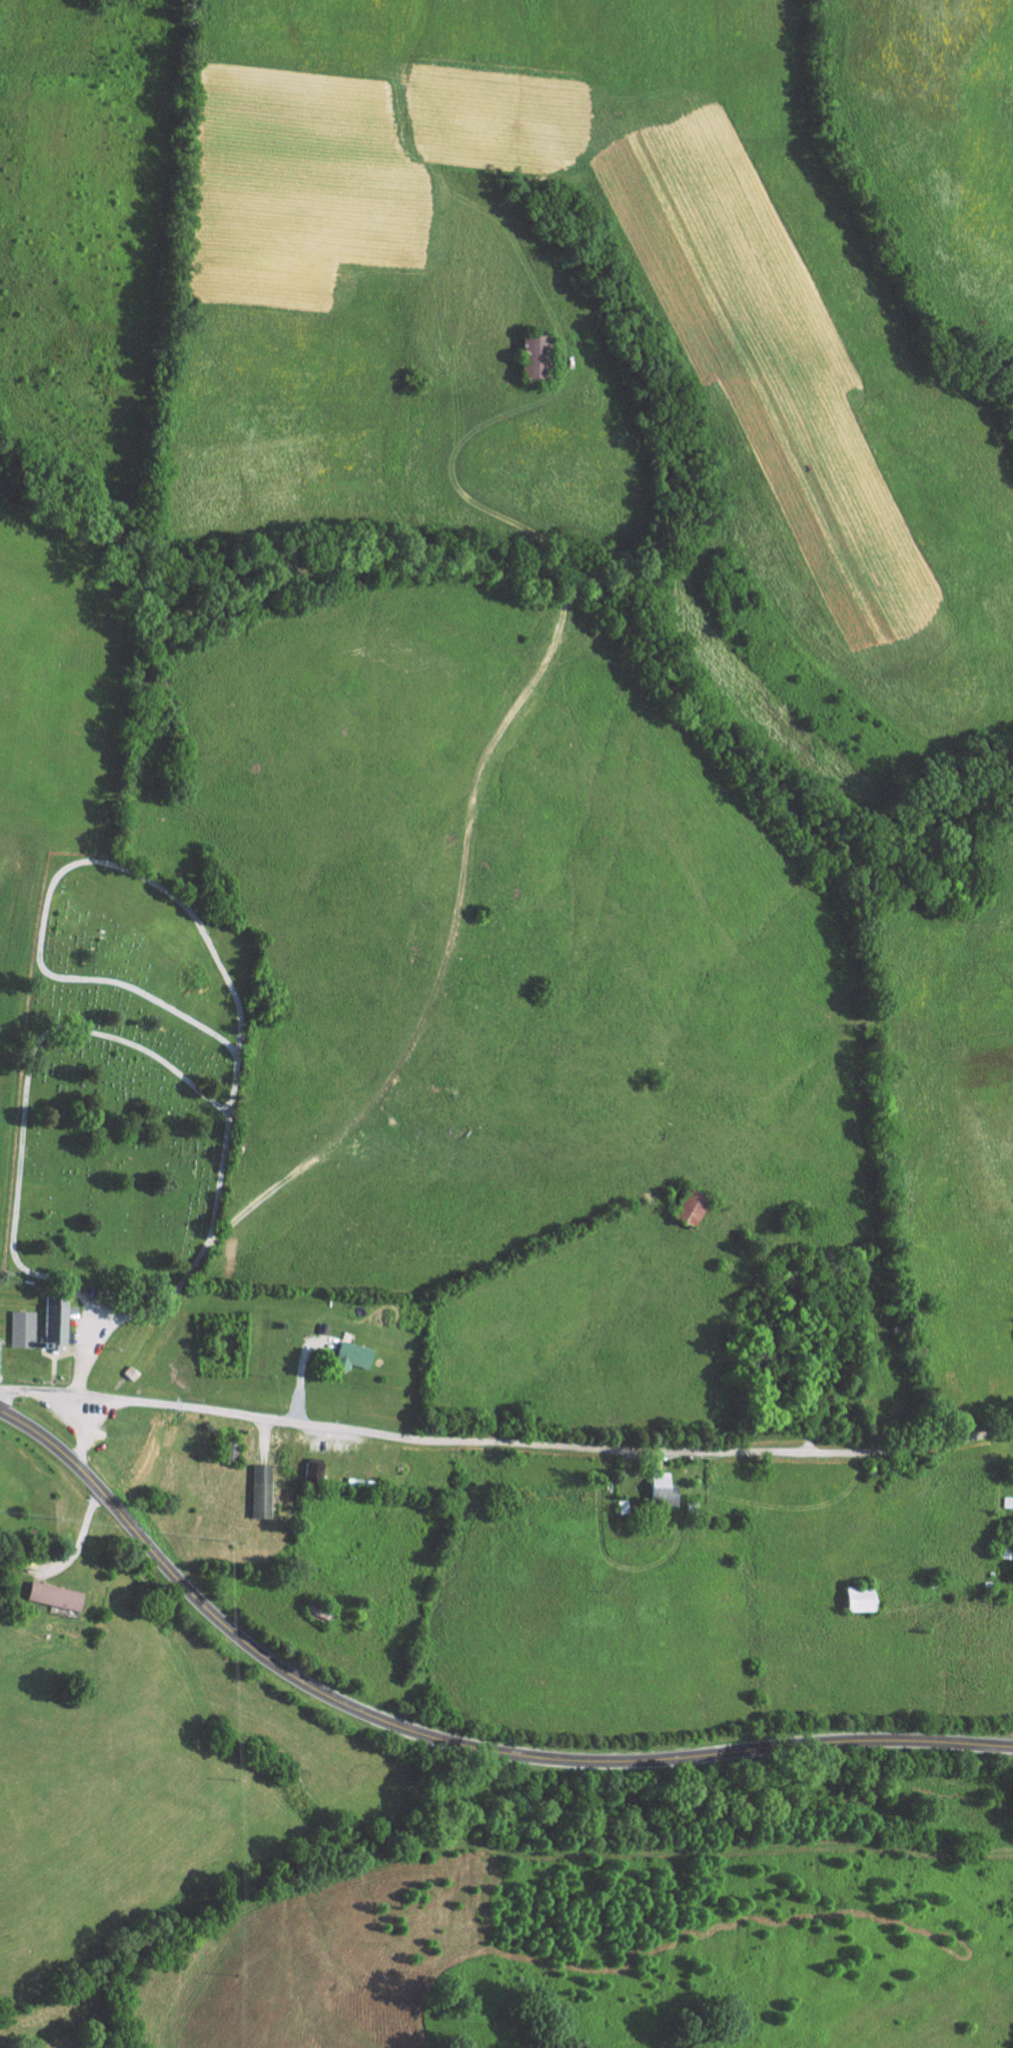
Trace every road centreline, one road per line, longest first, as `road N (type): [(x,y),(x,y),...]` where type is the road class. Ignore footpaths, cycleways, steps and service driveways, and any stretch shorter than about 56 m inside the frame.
road 1 (primary): [(0,1411),(75,1462),(236,1634),(323,1692),(423,1734),(493,1751),(600,1761),(845,1741),(1012,1743)]
road 2 (residential): [(0,1391),(160,1403),(384,1435),(622,1450),(863,1452),(1012,1429)]

